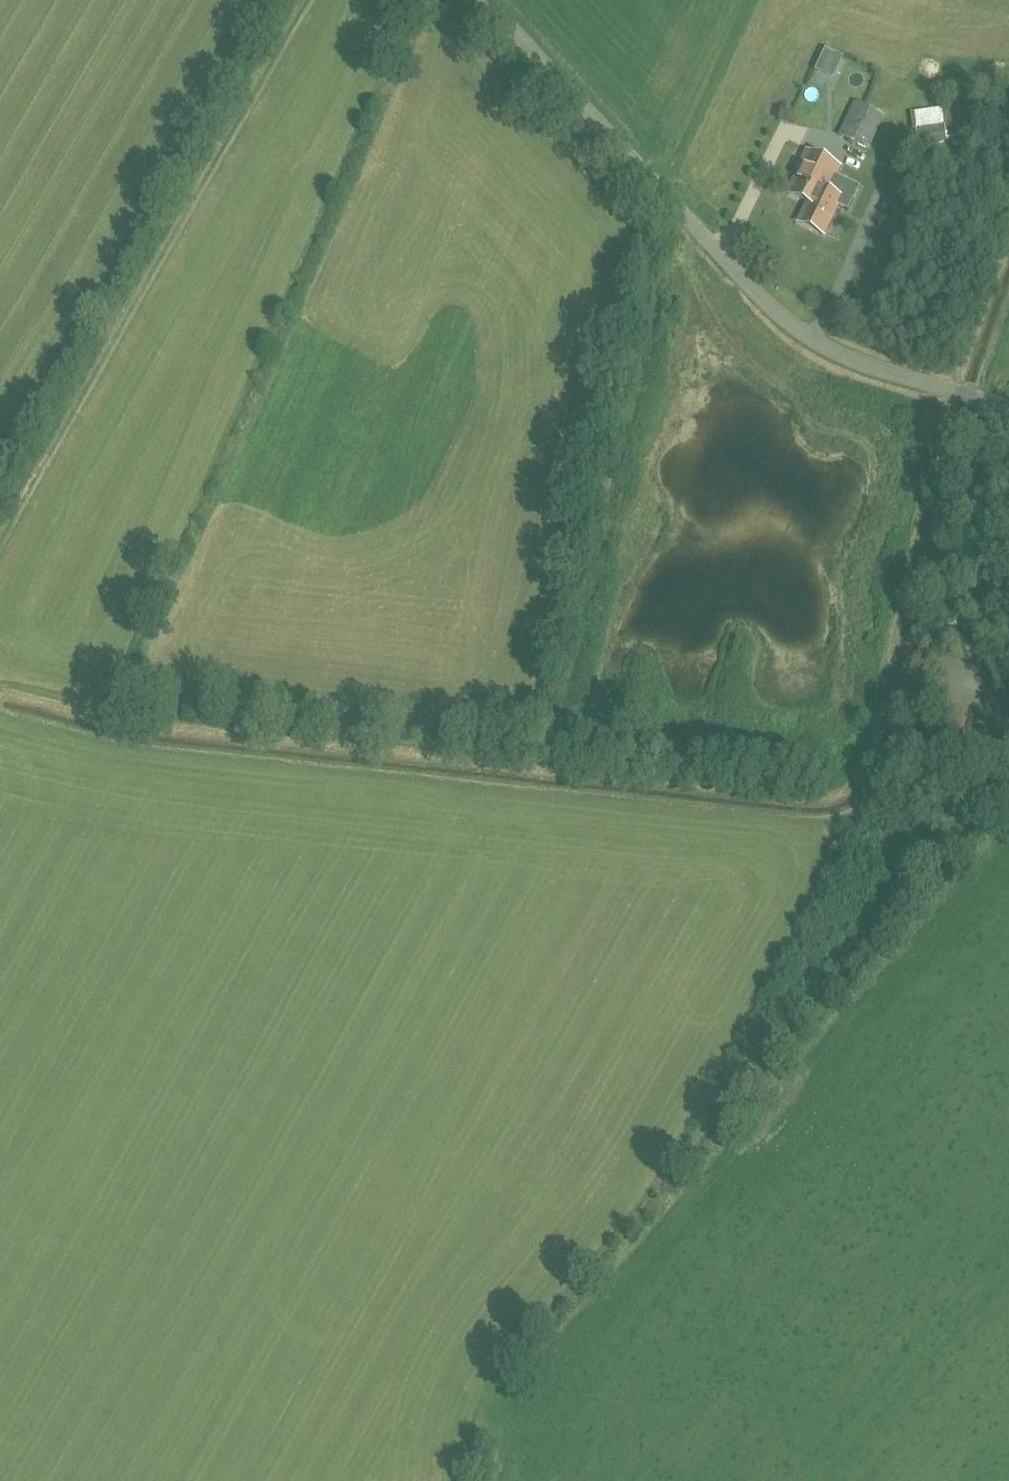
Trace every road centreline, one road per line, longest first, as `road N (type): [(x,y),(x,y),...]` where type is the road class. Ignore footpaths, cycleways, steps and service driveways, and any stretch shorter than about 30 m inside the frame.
road 1 (track): [(975,396),(944,498),(888,763),(846,815),(150,749)]
road 2 (unclassified): [(1008,406),(854,361),(772,309),(486,0)]
road 3 (track): [(304,0),(0,535)]

